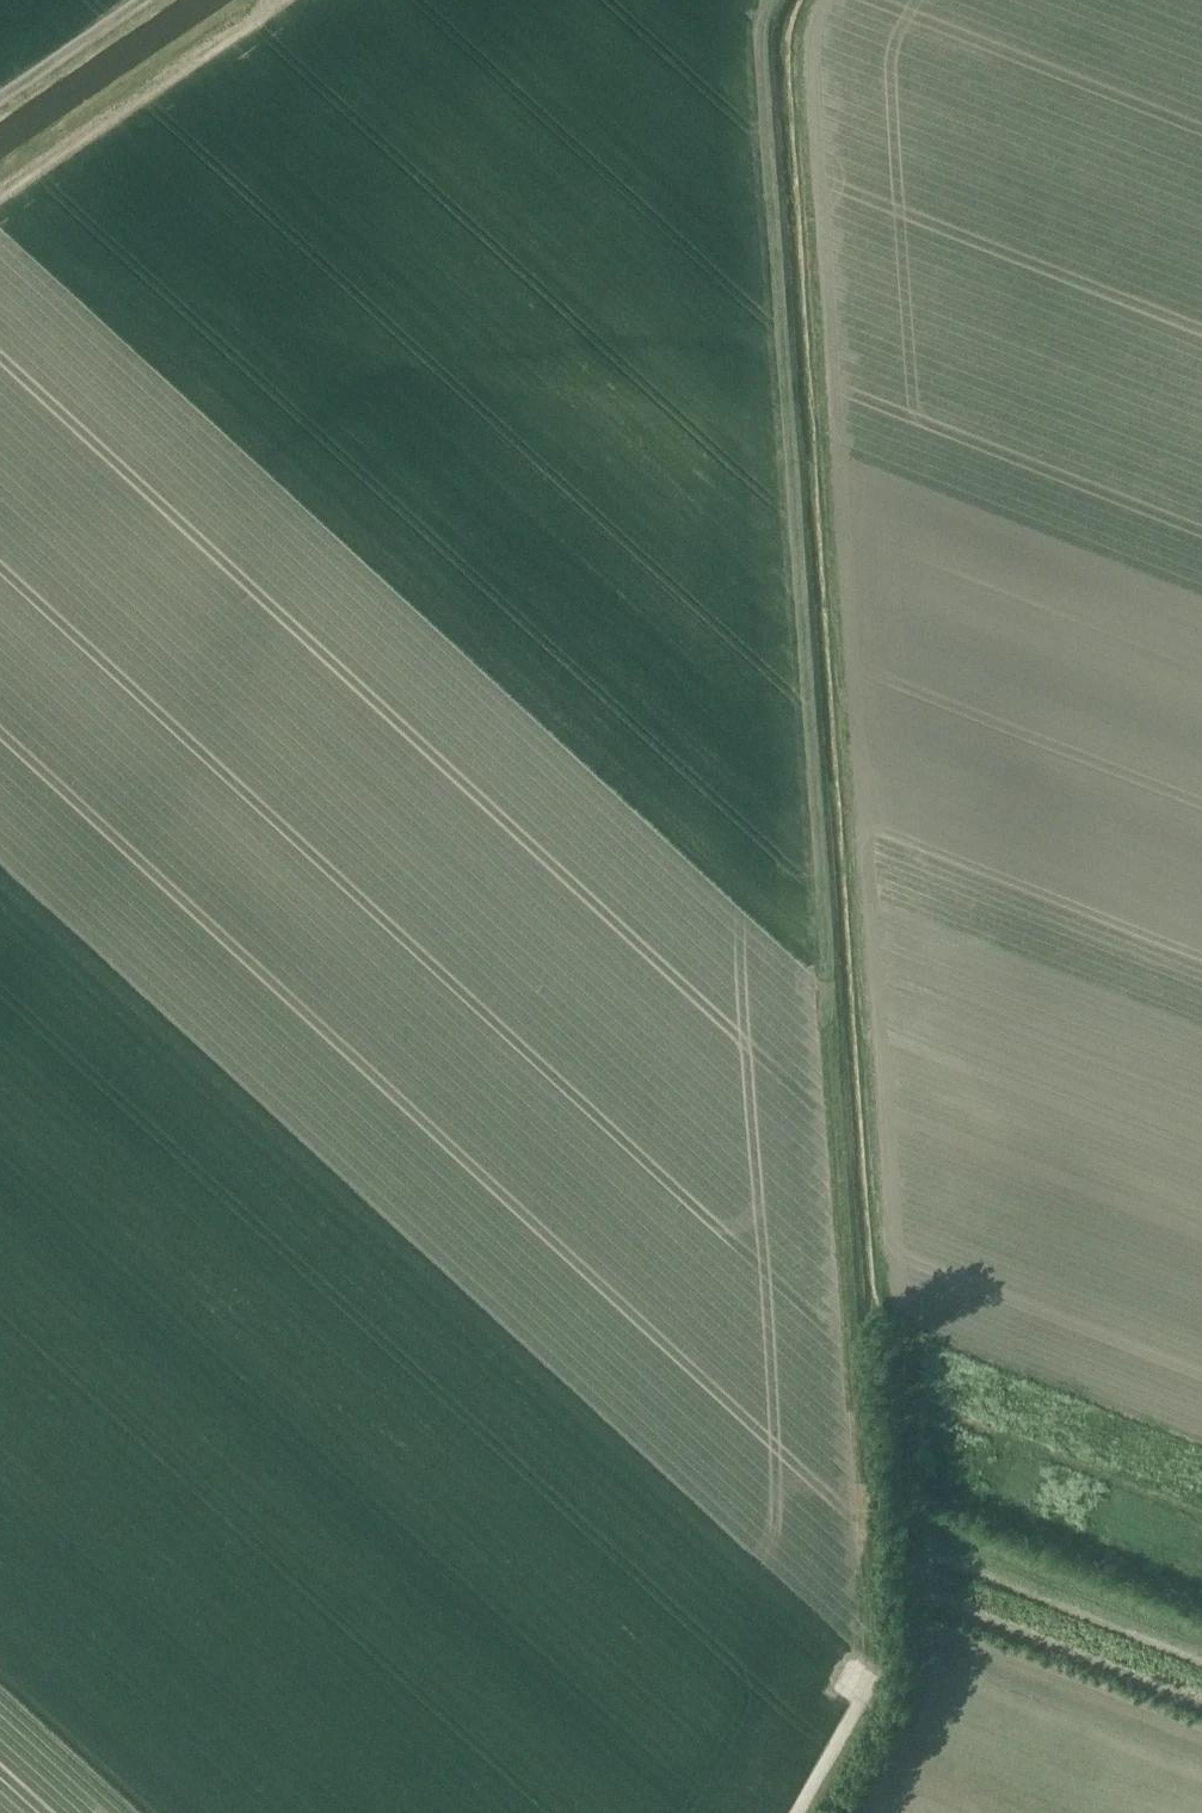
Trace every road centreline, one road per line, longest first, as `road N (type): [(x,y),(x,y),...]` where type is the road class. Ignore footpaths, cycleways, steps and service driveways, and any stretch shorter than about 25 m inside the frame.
road 1 (track): [(777,0),(767,16),(850,1315),(881,1660),(799,1812)]
road 2 (track): [(0,181),(257,0)]

